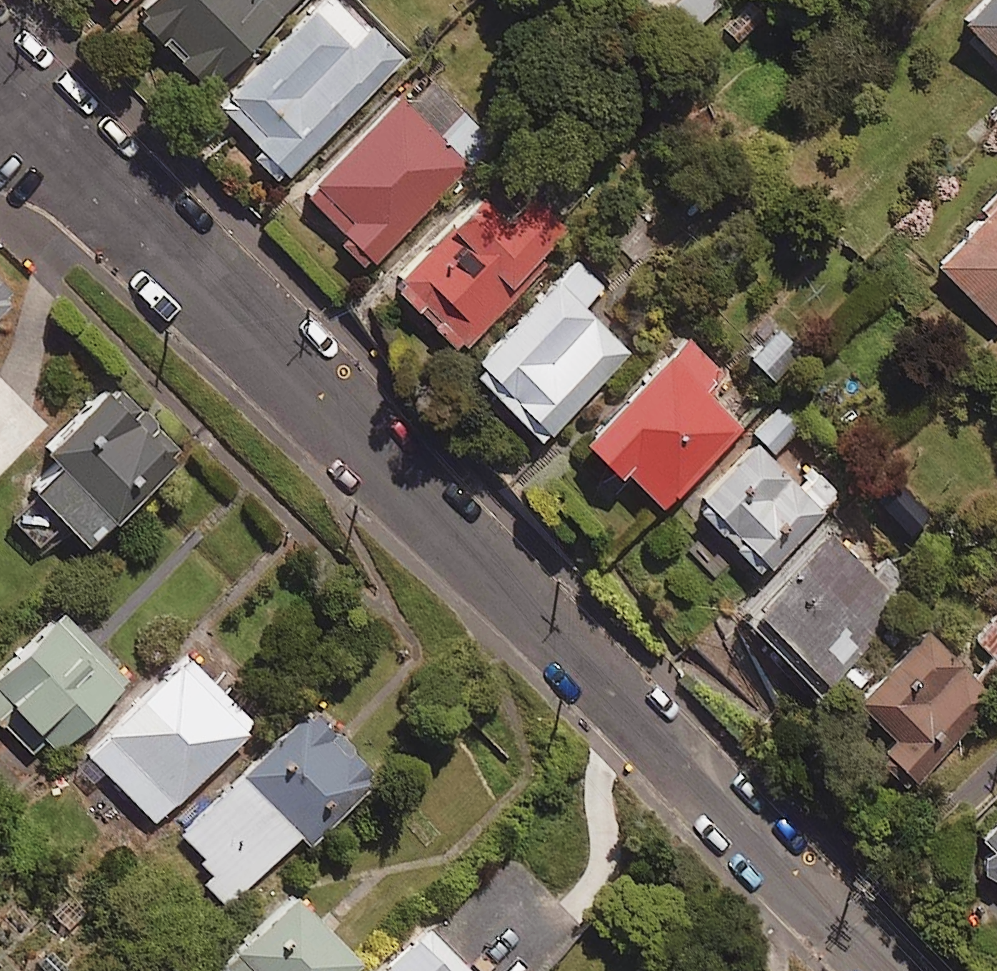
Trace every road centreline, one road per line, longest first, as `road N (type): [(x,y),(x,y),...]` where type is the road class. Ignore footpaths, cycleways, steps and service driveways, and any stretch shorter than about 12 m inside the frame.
road 1 (residential): [(874,970),(0,96)]

